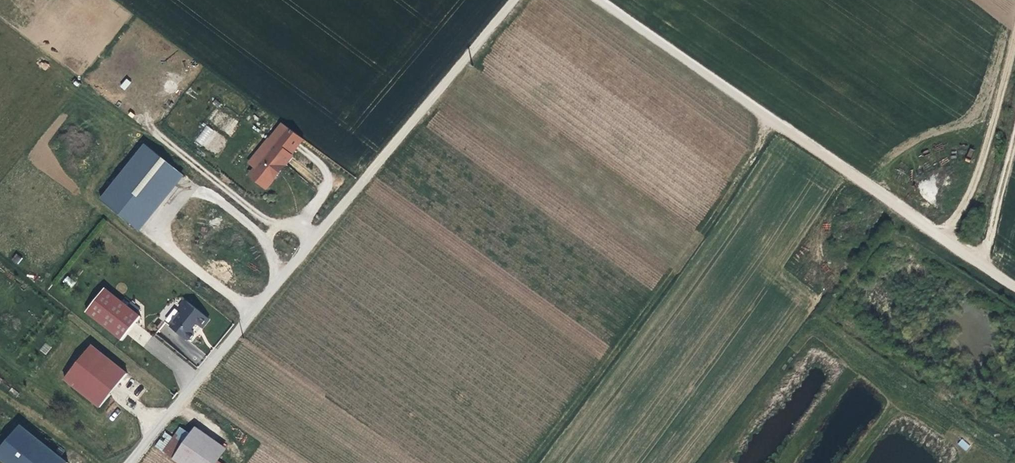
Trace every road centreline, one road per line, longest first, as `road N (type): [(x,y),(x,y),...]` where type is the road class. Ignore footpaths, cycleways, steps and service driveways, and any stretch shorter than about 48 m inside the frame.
road 1 (track): [(1014,284),(600,0)]
road 2 (track): [(771,121),(756,155),(528,462)]
road 3 (track): [(514,0),(252,312)]
road 4 (track): [(941,237),(974,187),(1014,34)]
road 5 (unclassified): [(252,312),(130,462)]
road 6 (track): [(980,261),(1014,129)]

